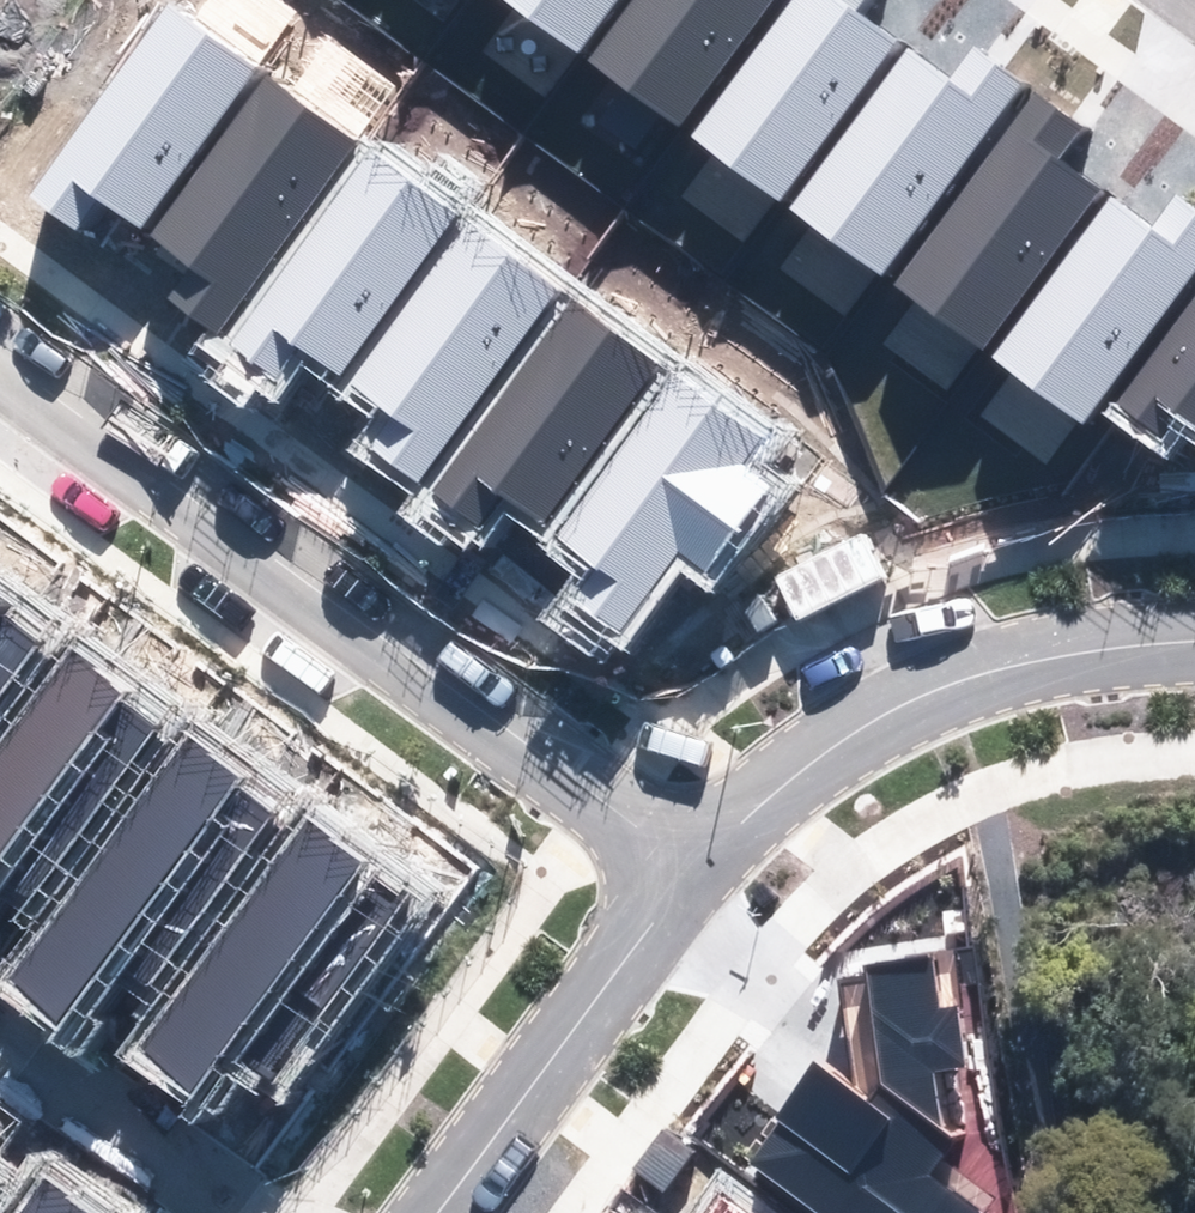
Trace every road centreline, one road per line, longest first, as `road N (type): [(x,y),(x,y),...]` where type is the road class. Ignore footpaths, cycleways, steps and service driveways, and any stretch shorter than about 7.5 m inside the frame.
road 1 (residential): [(0,352),(693,864)]
road 2 (residential): [(693,864),(798,760),(884,700),(962,666),(1194,634)]
road 3 (residential): [(444,1212),(693,864)]
road 4 (residential): [(244,1212),(0,1036)]

